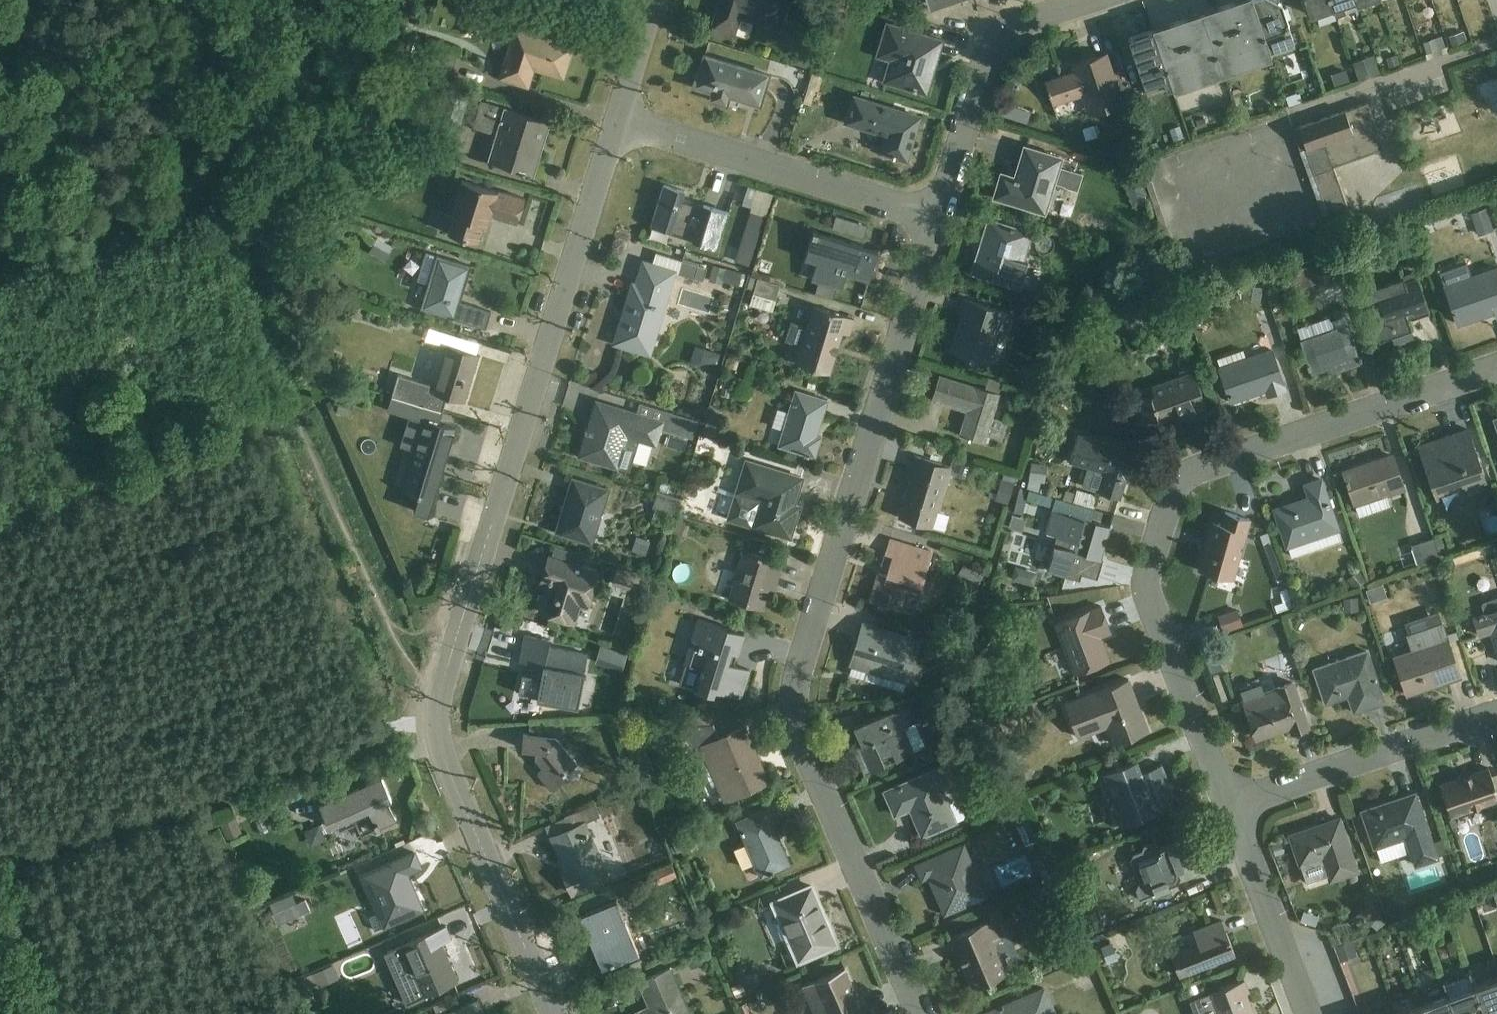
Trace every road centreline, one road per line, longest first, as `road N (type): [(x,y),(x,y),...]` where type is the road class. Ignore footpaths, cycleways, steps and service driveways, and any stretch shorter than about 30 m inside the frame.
road 1 (residential): [(618,122),(444,680),(442,736),(453,791),(551,1013)]
road 2 (residential): [(921,1013),(797,730),(941,223)]
road 3 (residential): [(1496,378),(1181,486),(1146,589),(1232,795)]
road 4 (residential): [(941,223),(618,122)]
road 5 (residential): [(941,223),(993,41),(1115,0)]
road 6 (residential): [(1232,795),(1496,705)]
road 7 (residential): [(1232,795),(1316,1013)]
road 8 (residential): [(655,0),(618,122)]

